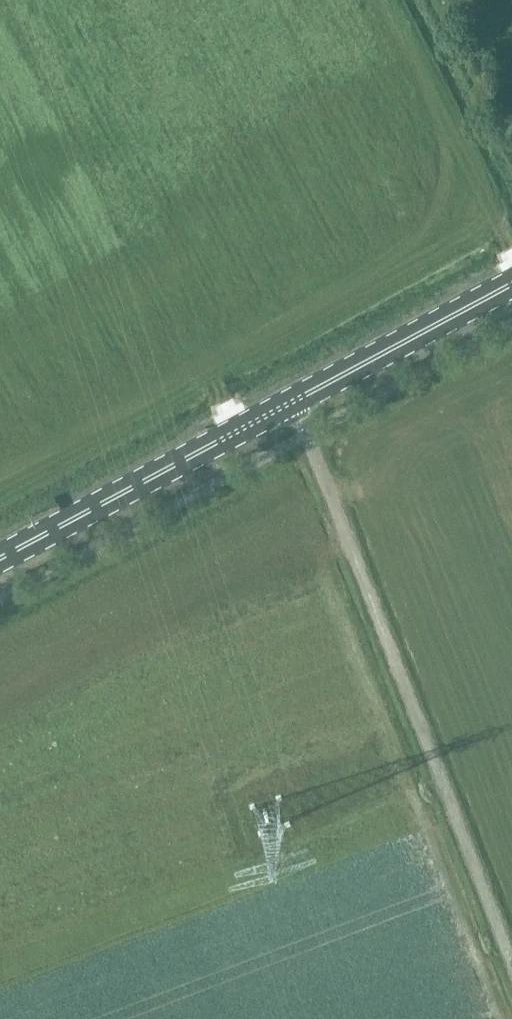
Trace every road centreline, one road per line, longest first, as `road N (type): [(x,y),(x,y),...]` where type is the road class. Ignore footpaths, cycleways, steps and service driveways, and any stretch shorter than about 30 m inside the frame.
road 1 (tertiary): [(0,555),(511,279)]

